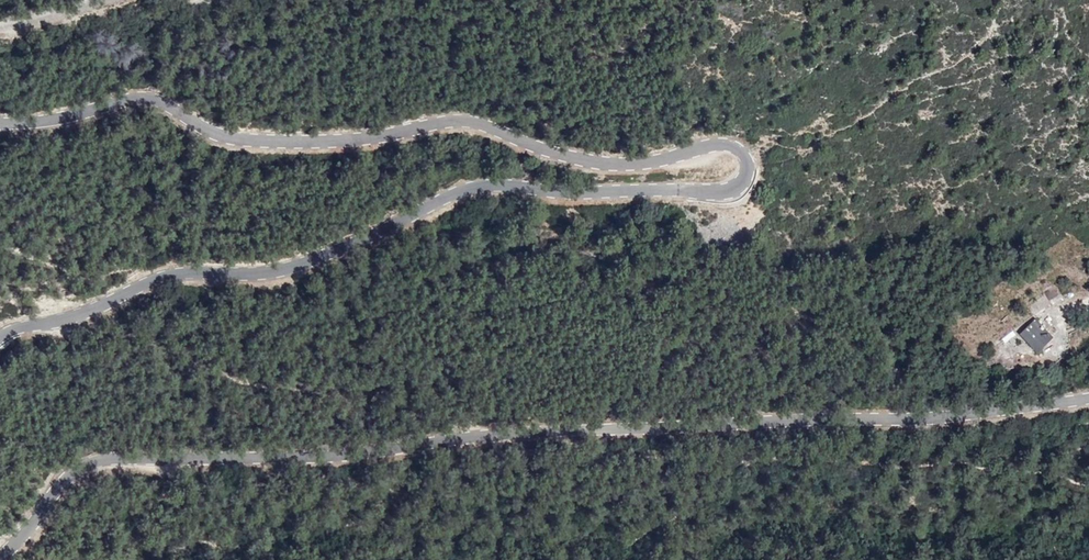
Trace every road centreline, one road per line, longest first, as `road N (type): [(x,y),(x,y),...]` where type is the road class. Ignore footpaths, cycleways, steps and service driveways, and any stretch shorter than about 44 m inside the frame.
road 1 (tertiary): [(0,123),(58,119),(143,96),(232,139),(346,140),(467,120),(596,162),(656,161),(720,142),(737,146),(747,163),(742,183),(724,192),(480,184),(294,267),(172,273),(0,336)]
road 2 (tertiary): [(0,557),(64,481),(108,458),(341,455),(517,432),(918,419),(1088,397)]

